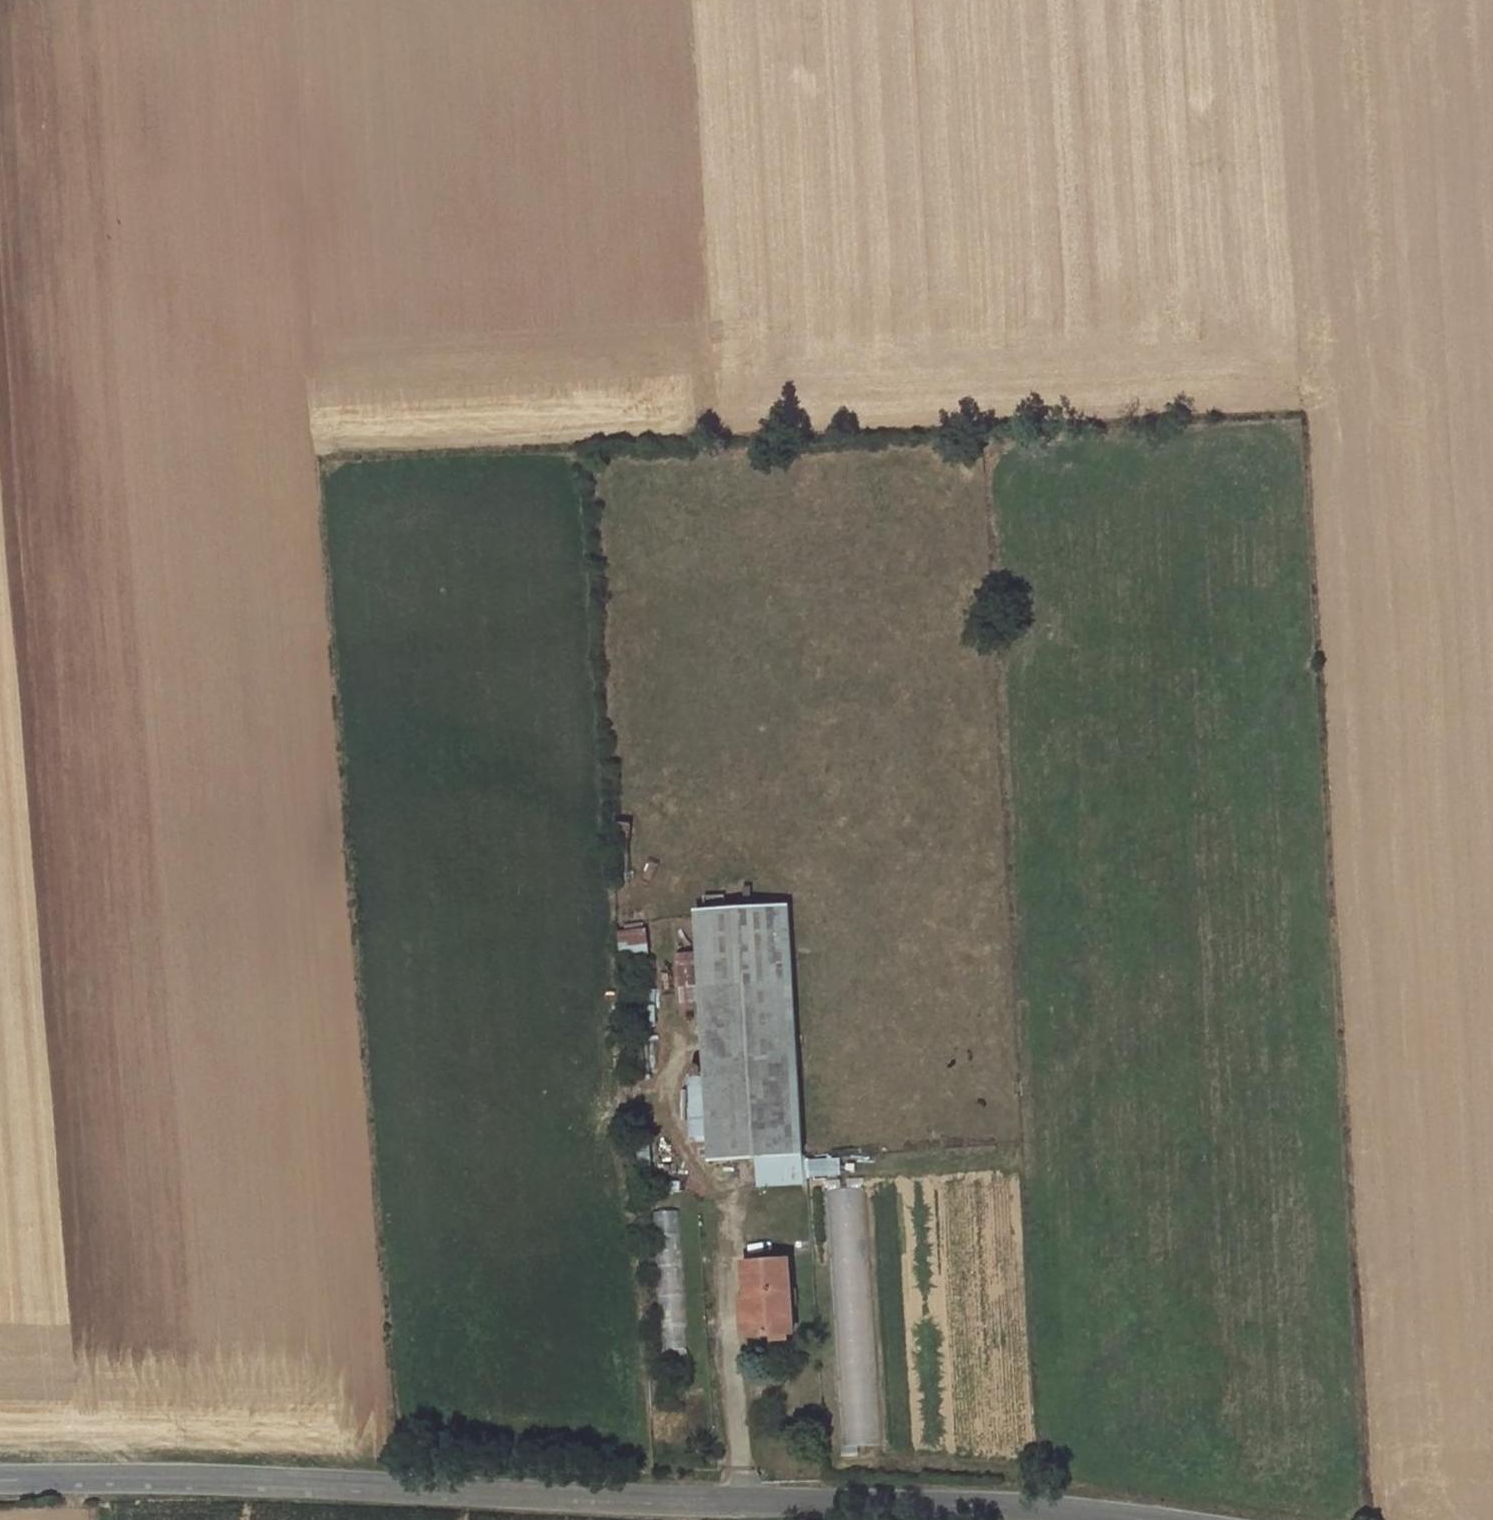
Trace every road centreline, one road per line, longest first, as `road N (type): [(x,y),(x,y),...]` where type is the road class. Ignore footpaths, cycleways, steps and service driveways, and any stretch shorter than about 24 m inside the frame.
road 1 (unclassified): [(0,1476),(1145,1519)]

